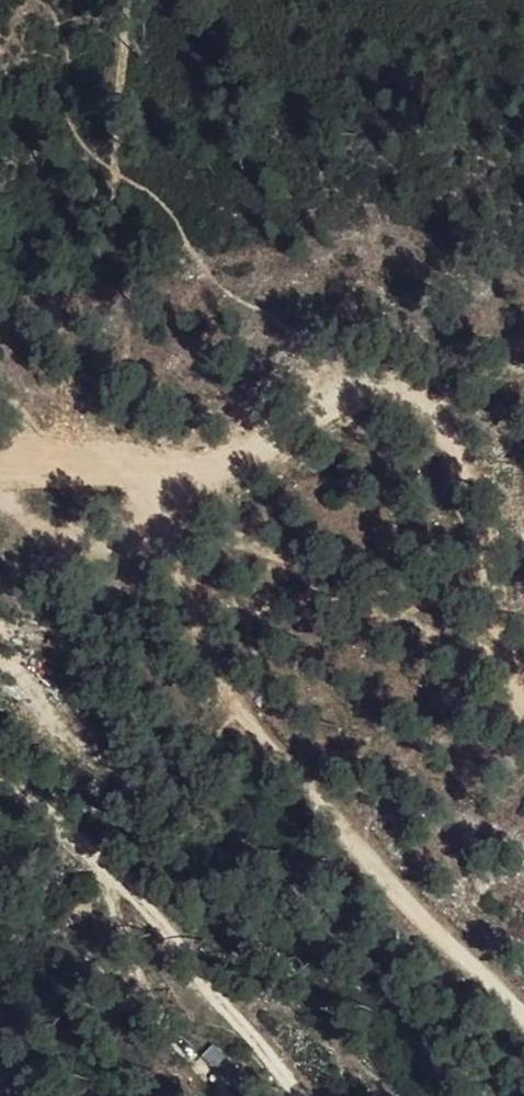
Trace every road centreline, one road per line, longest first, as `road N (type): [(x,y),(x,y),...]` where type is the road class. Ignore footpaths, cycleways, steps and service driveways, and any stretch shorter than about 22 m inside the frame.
road 1 (track): [(523,1006),(399,879),(243,700),(133,444)]
road 2 (track): [(523,661),(424,488),(269,446),(0,441)]
road 3 (track): [(0,768),(166,933),(292,1095)]
road 4 (track): [(205,445),(523,355)]

